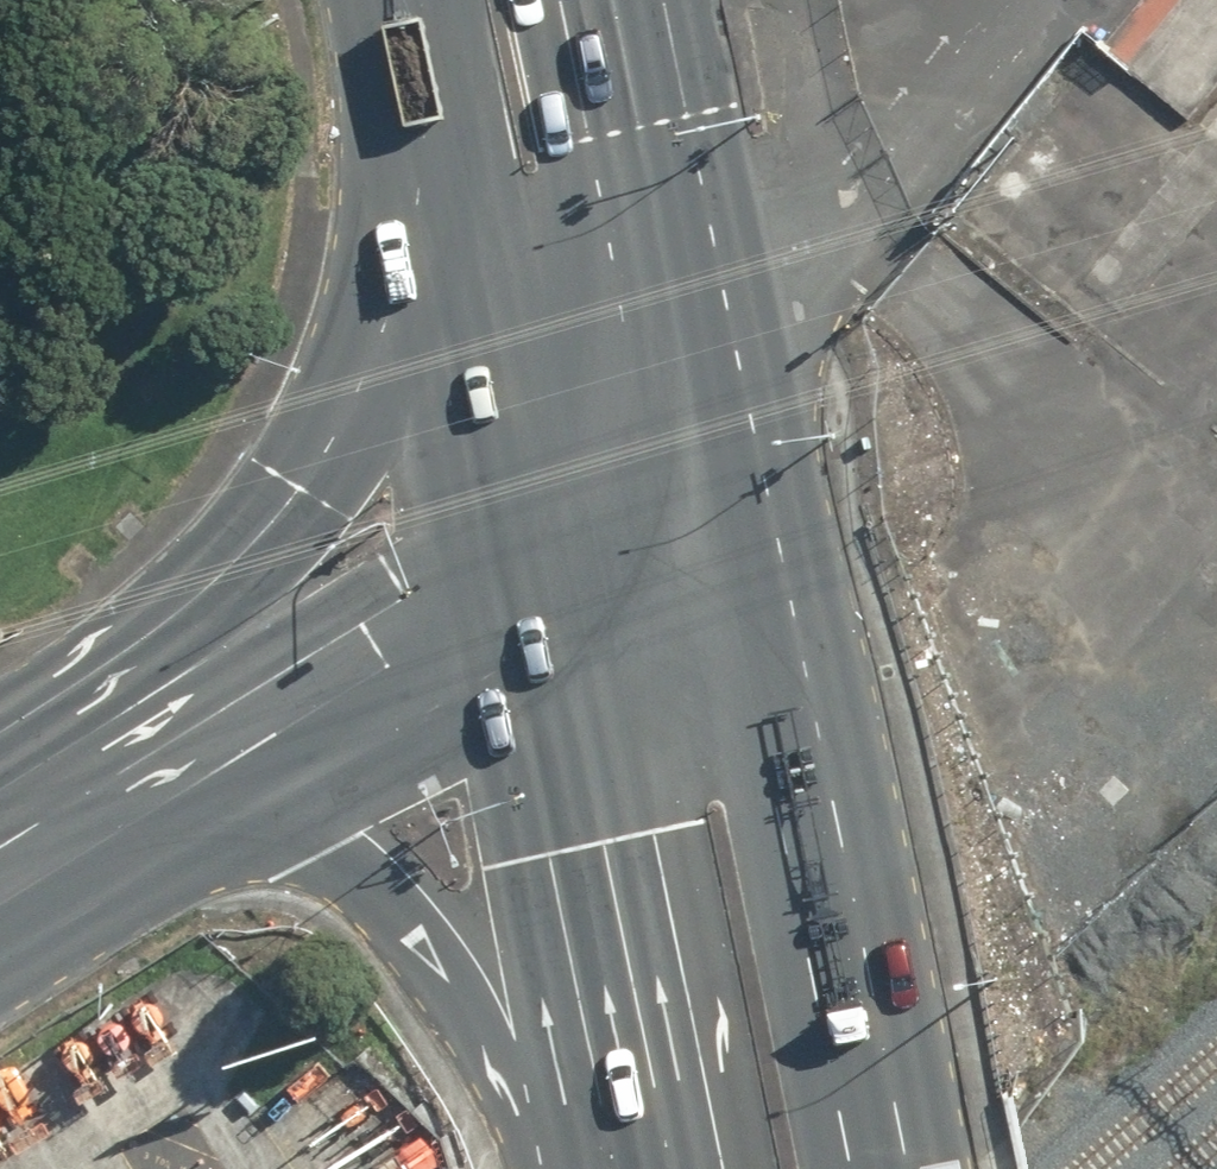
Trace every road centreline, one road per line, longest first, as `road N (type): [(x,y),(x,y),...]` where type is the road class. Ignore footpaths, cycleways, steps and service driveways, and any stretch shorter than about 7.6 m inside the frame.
road 1 (primary): [(21,826),(301,498),(396,302),(434,127)]
road 2 (primary): [(698,382),(888,1168)]
road 3 (primary): [(659,1075),(433,923),(305,859),(21,826)]
road 4 (primary): [(21,826),(524,496)]
road 5 (primary): [(659,1075),(524,496)]
road 6 (primary): [(617,0),(698,382)]
road 7 (primary): [(524,496),(434,127)]
road 8 (primary): [(524,496),(698,382)]
road 9 (primary): [(434,127),(405,0)]

